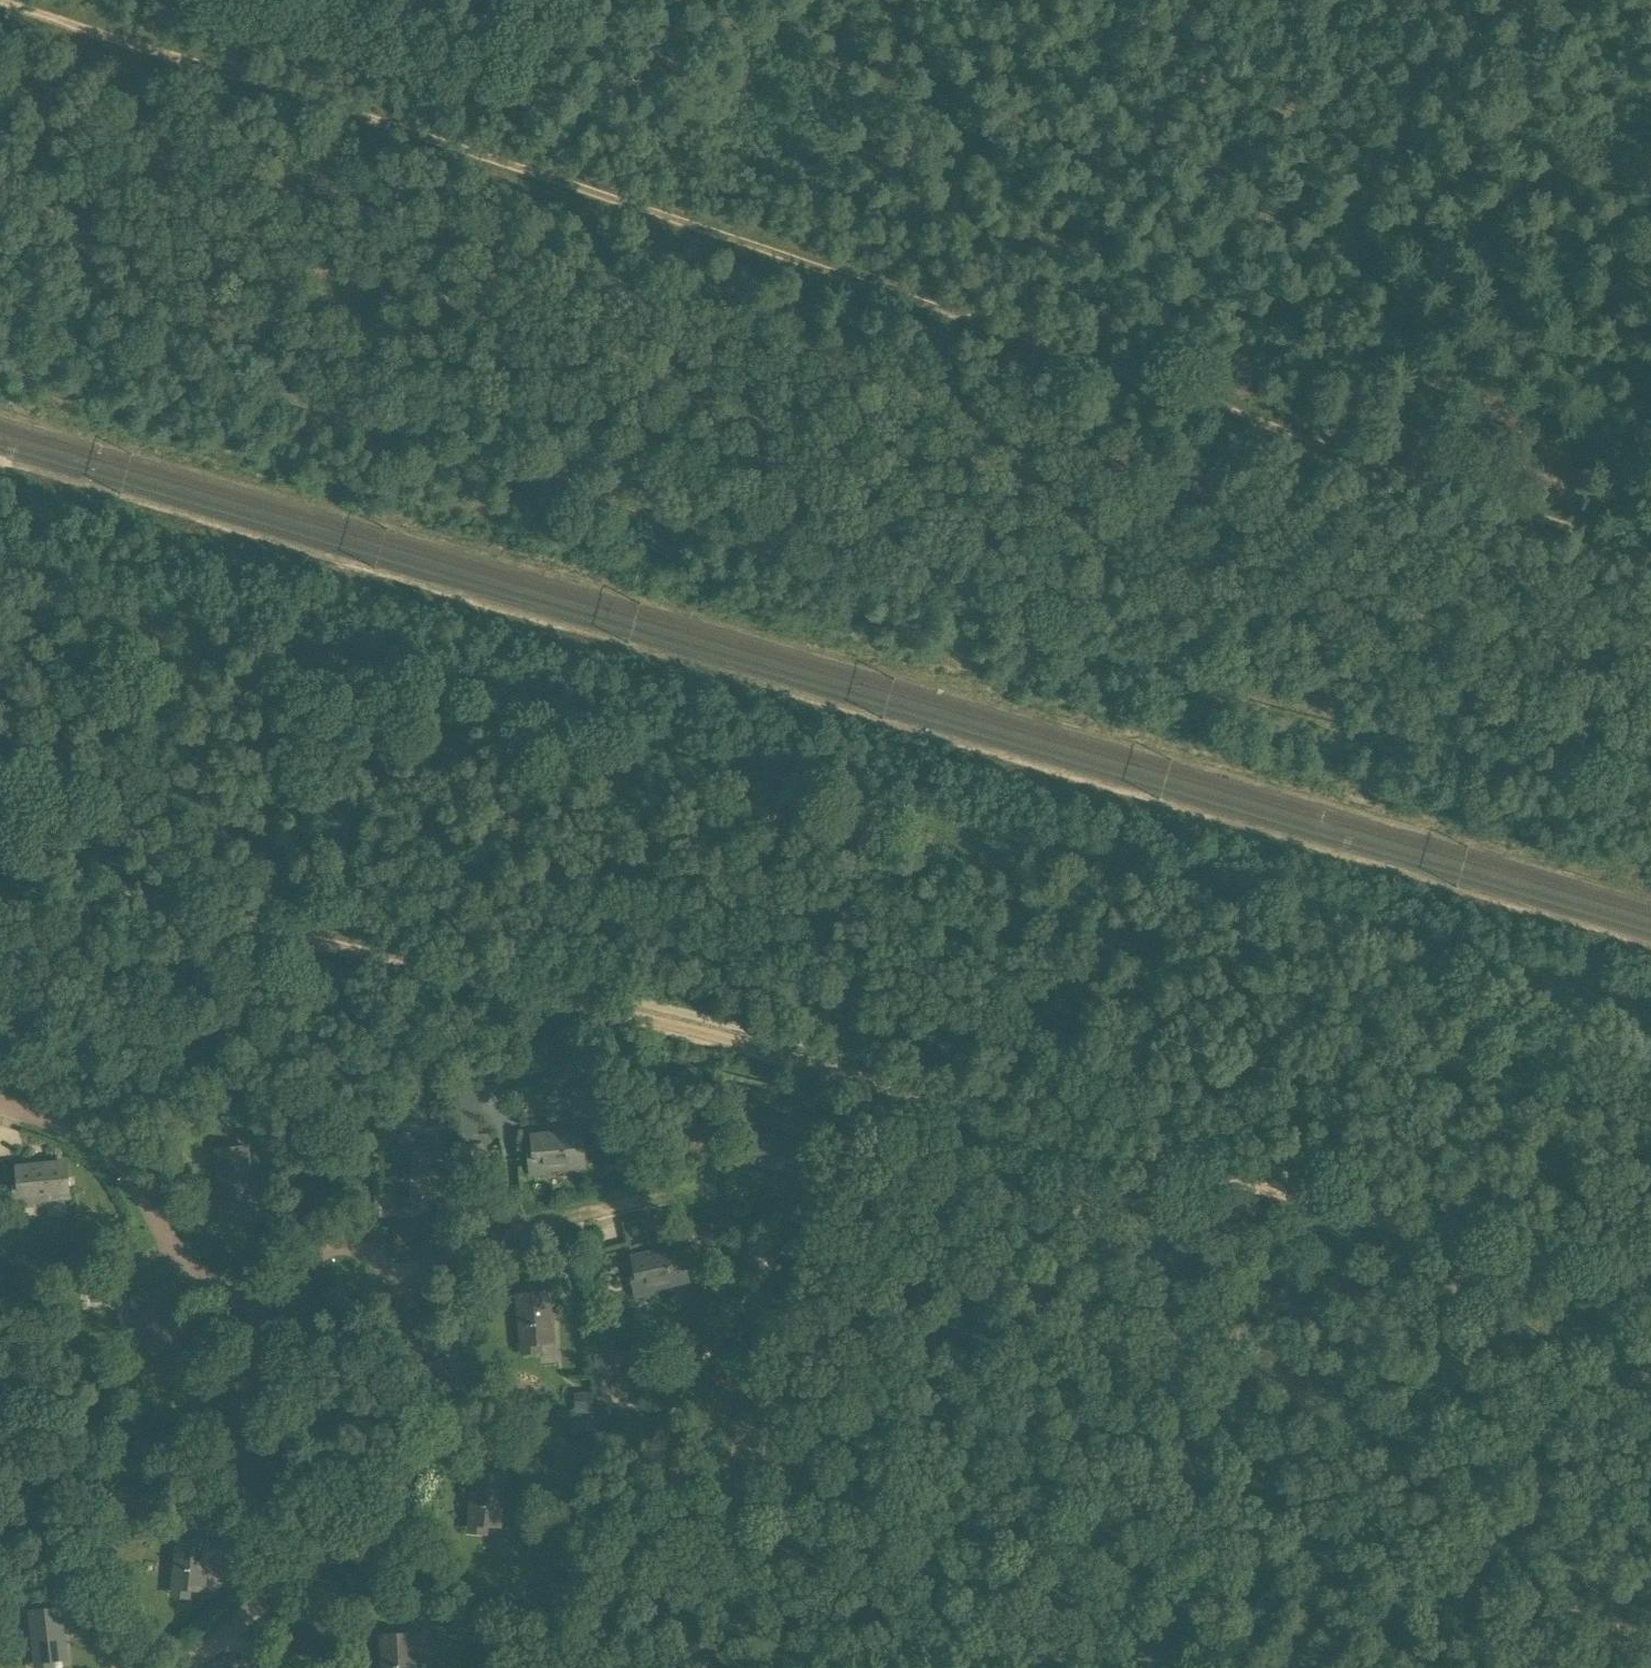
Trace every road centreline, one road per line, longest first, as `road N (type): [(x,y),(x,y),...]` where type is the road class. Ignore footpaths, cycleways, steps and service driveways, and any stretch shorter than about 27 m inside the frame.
road 1 (track): [(6,0),(472,147),(1650,550)]
road 2 (track): [(0,567),(1650,1015)]
road 3 (track): [(1650,1288),(0,859)]
road 4 (track): [(575,1654),(1262,1658),(1326,1667),(1453,1658),(1583,1606),(1650,1602)]
road 5 (track): [(1296,427),(1451,0)]
road 6 (track): [(1226,1667),(1219,1588),(1178,1441),(1174,1390)]

